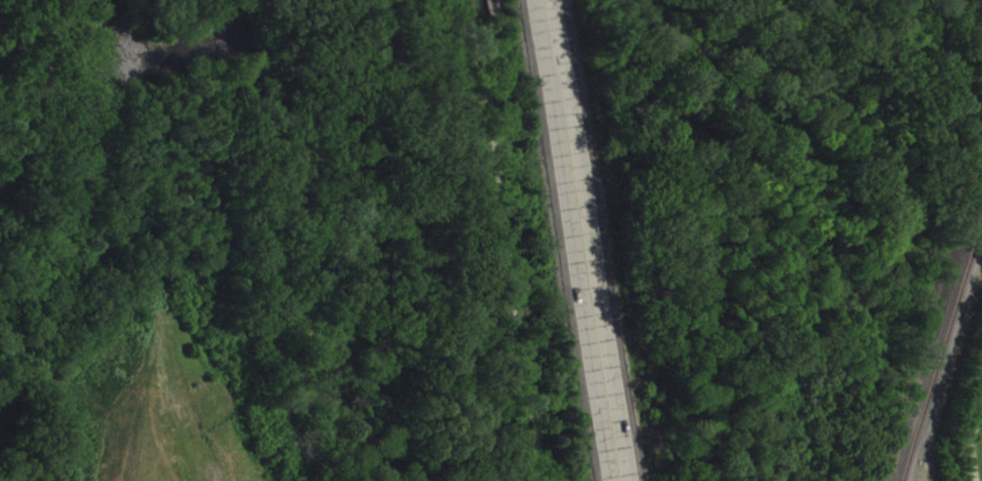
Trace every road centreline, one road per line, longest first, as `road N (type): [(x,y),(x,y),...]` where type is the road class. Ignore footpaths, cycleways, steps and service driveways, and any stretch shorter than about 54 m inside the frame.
road 1 (secondary): [(603,480),(536,0)]

